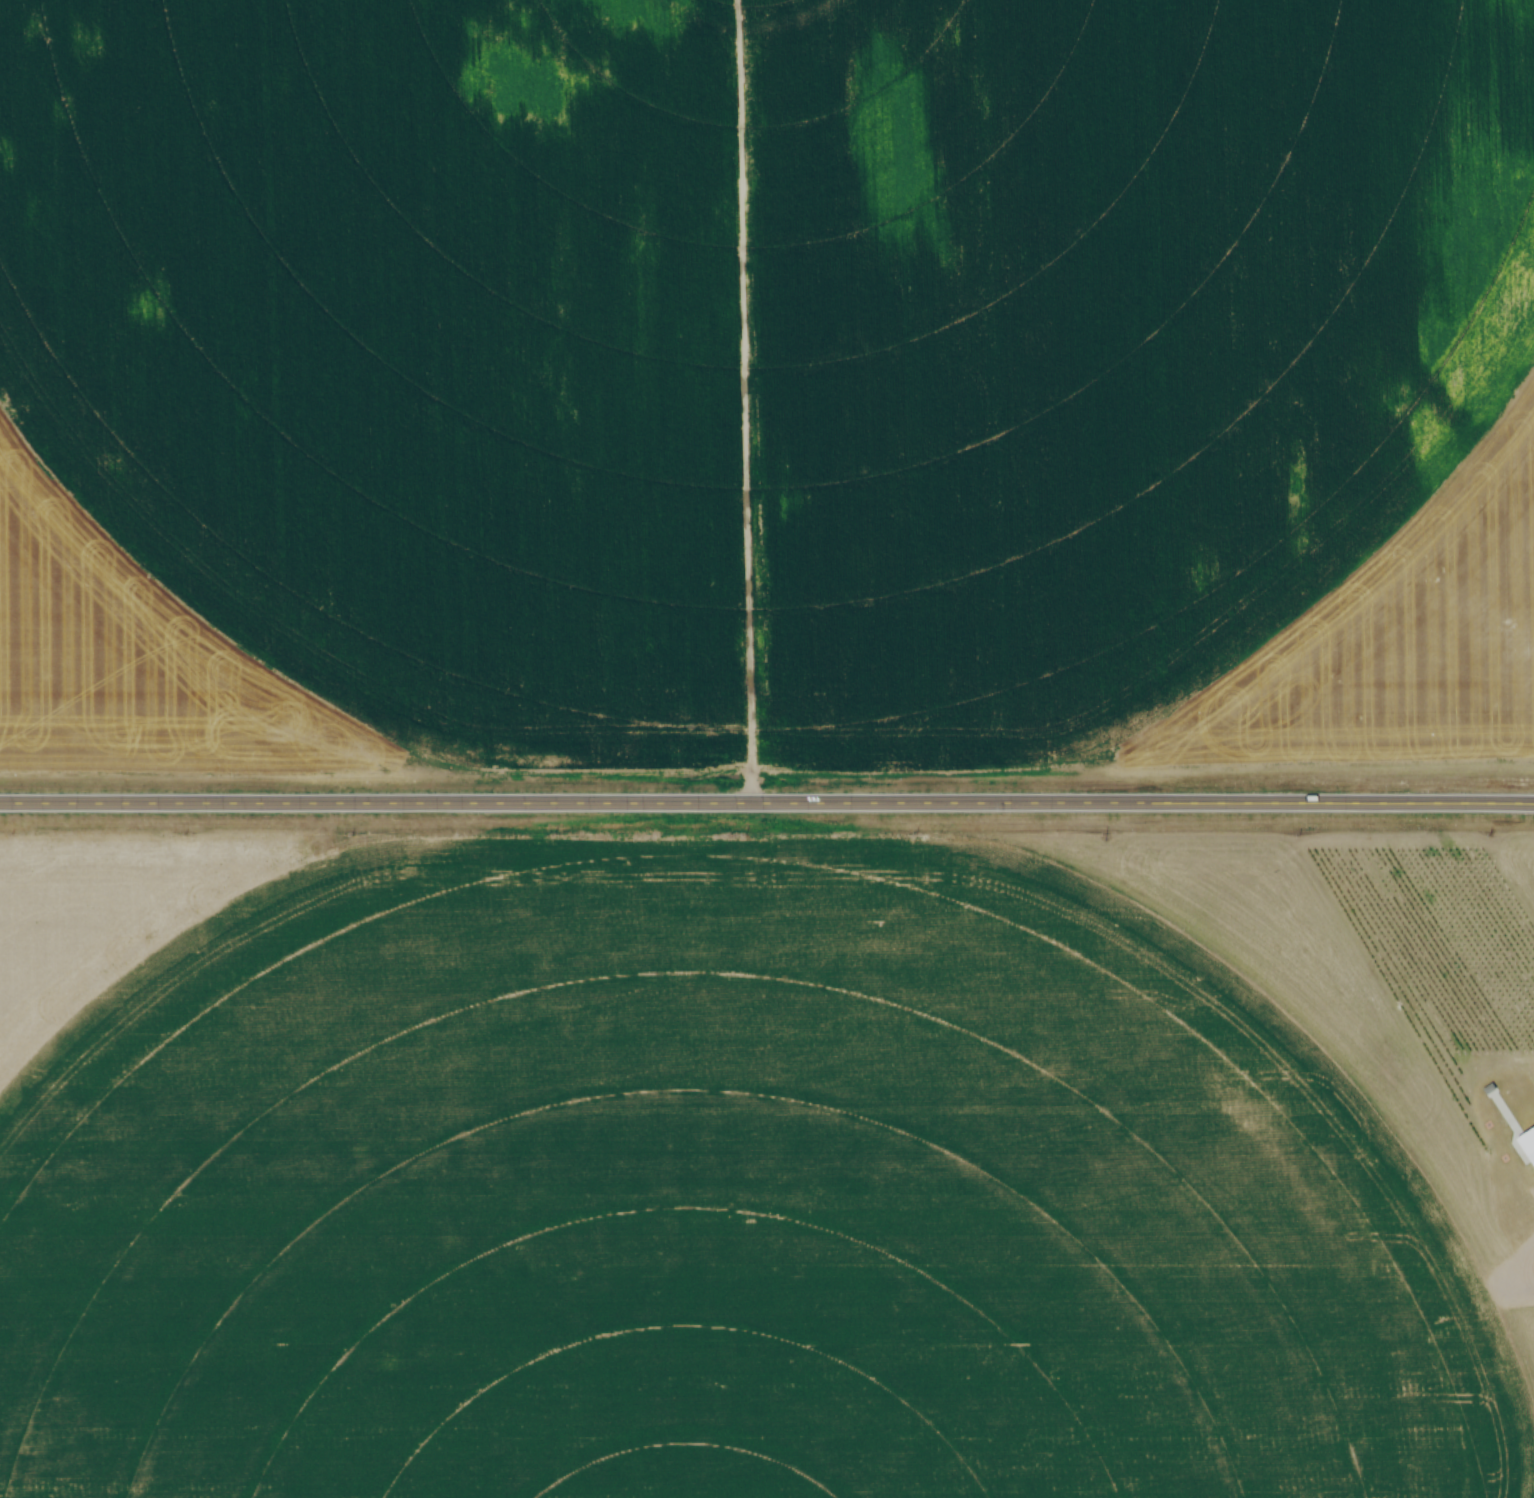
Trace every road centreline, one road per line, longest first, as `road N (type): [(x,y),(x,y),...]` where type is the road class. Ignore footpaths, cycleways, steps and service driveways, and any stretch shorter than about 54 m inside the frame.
road 1 (primary): [(0,802),(1533,803)]

